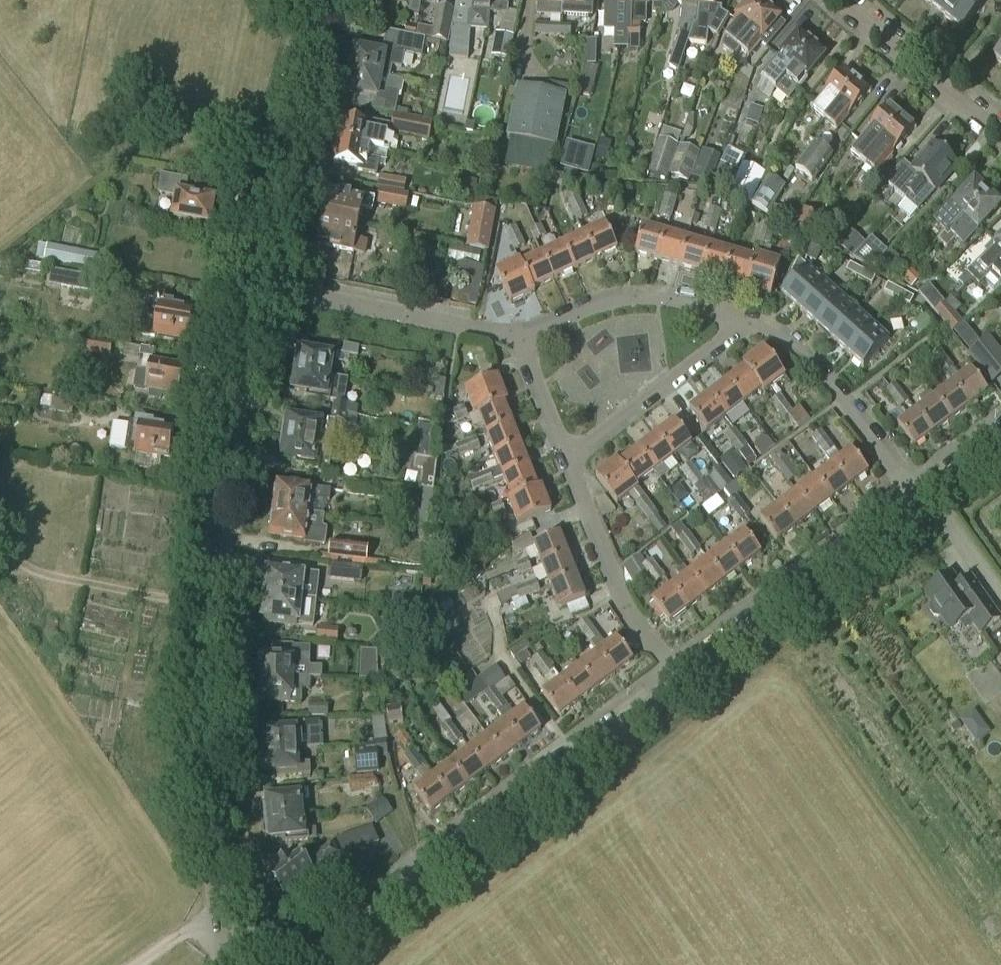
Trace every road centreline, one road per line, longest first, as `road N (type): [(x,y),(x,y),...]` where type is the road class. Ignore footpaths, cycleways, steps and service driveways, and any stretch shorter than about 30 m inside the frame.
road 1 (residential): [(232,962),(217,933),(206,733),(213,548),(255,287),(318,0)]
road 2 (tertiary): [(232,962),(313,955),(334,946),(680,683)]
road 3 (tertiary): [(680,683),(920,501)]
road 4 (residential): [(567,460),(618,596),(680,683)]
road 5 (residential): [(920,501),(806,356),(749,323)]
road 6 (residential): [(749,323),(633,300),(519,340)]
road 7 (residential): [(519,340),(290,294)]
road 8 (residential): [(567,460),(749,323)]
road 9 (track): [(0,549),(41,572),(208,604)]
road 10 (residential): [(1000,133),(840,0)]
road 11 (residential): [(519,340),(567,460)]

